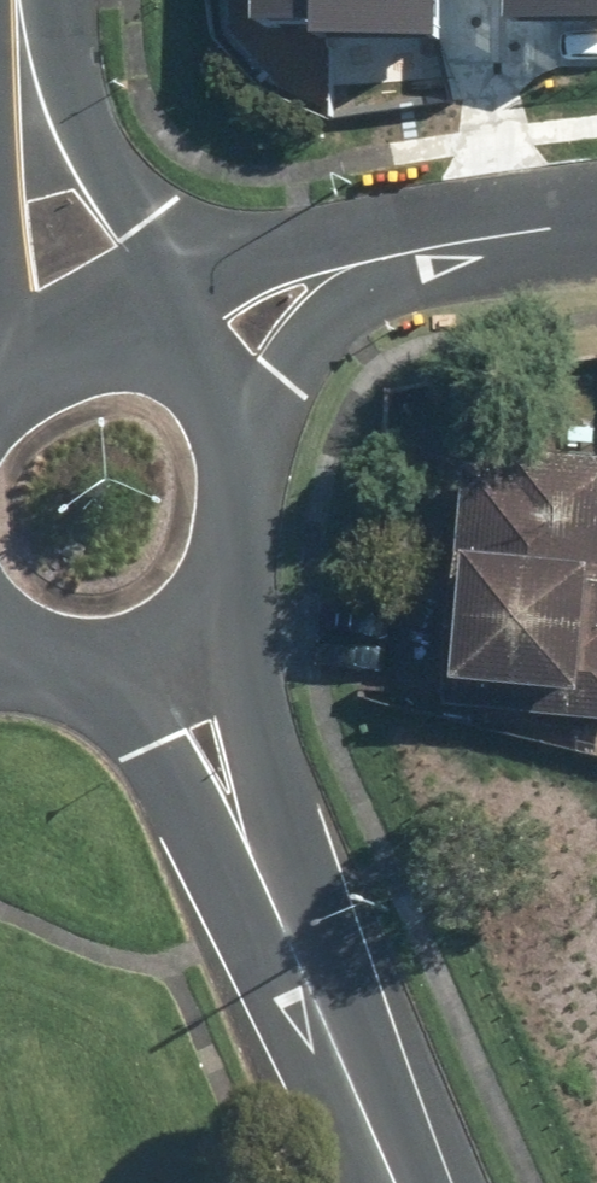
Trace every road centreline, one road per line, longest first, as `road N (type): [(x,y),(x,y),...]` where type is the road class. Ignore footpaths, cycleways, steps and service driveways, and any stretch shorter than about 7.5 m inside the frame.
road 1 (secondary): [(233,802),(392,1182)]
road 2 (residential): [(319,278),(501,233),(596,224)]
road 3 (secondary): [(33,104),(115,334)]
road 4 (secondary): [(237,420),(260,505),(255,549),(212,626)]
road 5 (secondary): [(233,802),(69,679)]
road 6 (residential): [(134,339),(319,278)]
road 7 (secondary): [(212,626),(233,802)]
road 8 (residential): [(319,278),(237,420)]
road 9 (secondary): [(212,626),(147,669),(69,679)]
road 10 (secondary): [(0,240),(33,104)]
road 11 (secondary): [(134,339),(175,356),(237,420)]

